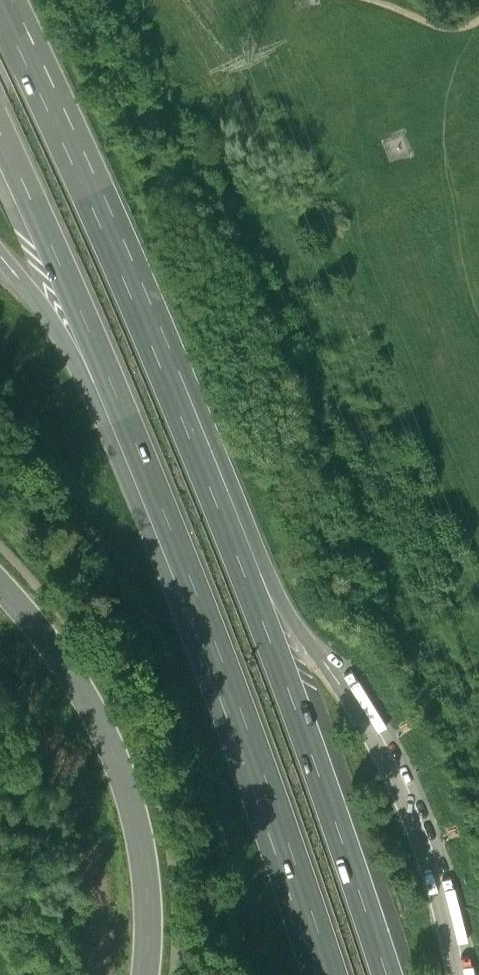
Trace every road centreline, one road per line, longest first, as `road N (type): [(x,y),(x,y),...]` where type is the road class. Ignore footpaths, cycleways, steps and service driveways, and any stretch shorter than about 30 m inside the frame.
road 1 (motorway): [(106,377),(237,702),(329,974)]
road 2 (motorway): [(227,536),(0,0)]
road 3 (motorway): [(385,974),(227,536)]
road 4 (secondary): [(146,974),(144,860),(123,775),(84,697),(0,590)]
road 5 (motorway): [(0,140),(106,377)]
road 6 (motorway): [(324,660),(227,536)]
road 7 (motorway): [(2,263),(106,377)]
road 8 (track): [(478,25),(441,34),(347,0)]

